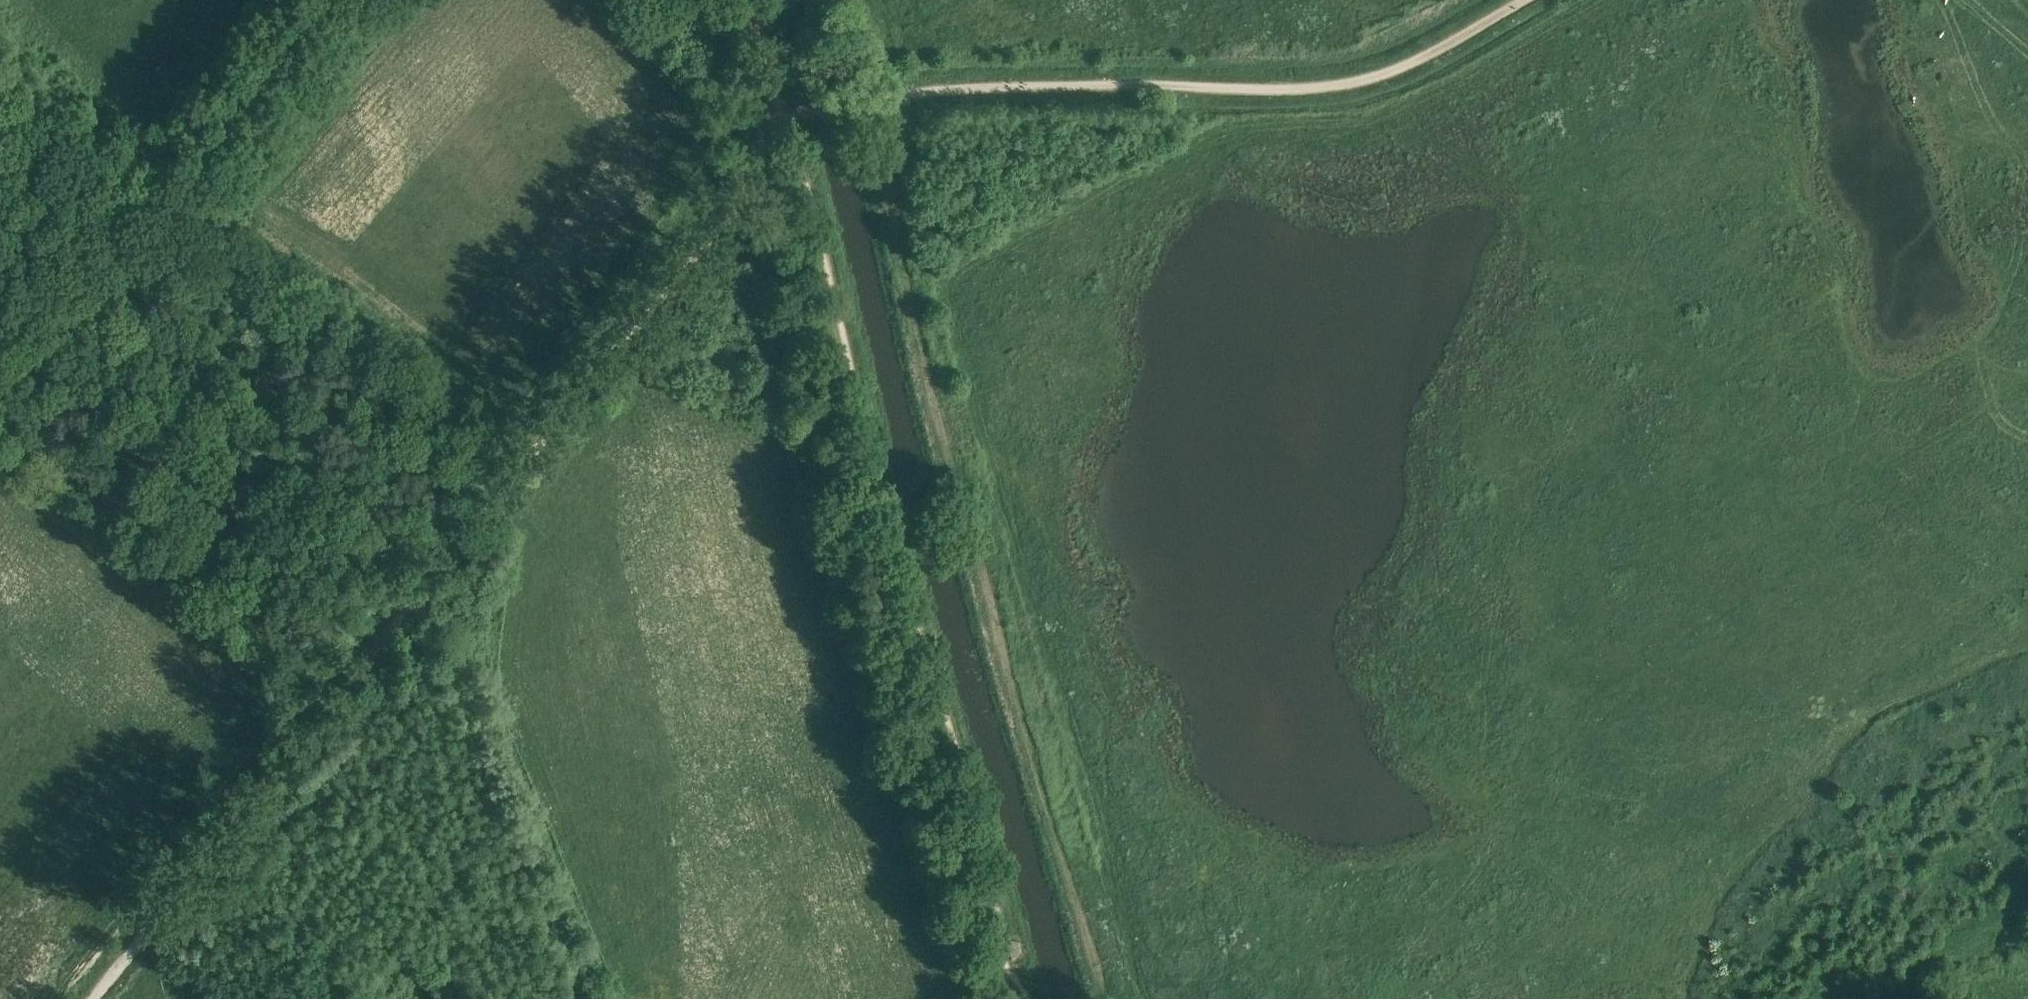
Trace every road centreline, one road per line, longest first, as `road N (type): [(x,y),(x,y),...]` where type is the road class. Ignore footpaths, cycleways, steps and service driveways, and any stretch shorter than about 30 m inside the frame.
road 1 (track): [(778,121),(734,206),(457,527),(81,998)]
road 2 (track): [(892,95),(897,238),(917,349),(1108,998)]
road 3 (track): [(1527,0),(1399,74),(1316,94),(946,89),(778,121)]

